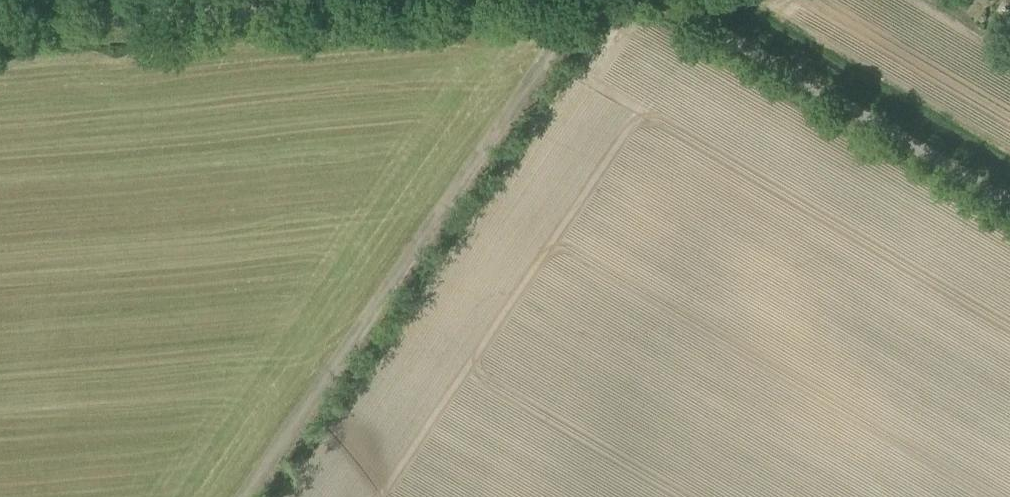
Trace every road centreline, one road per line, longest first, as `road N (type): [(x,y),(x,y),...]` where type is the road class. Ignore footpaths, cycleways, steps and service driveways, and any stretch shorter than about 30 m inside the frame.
road 1 (unclassified): [(246,496),(584,0)]
road 2 (unclassified): [(1009,202),(669,0)]
road 3 (unclassified): [(0,29),(348,0)]

